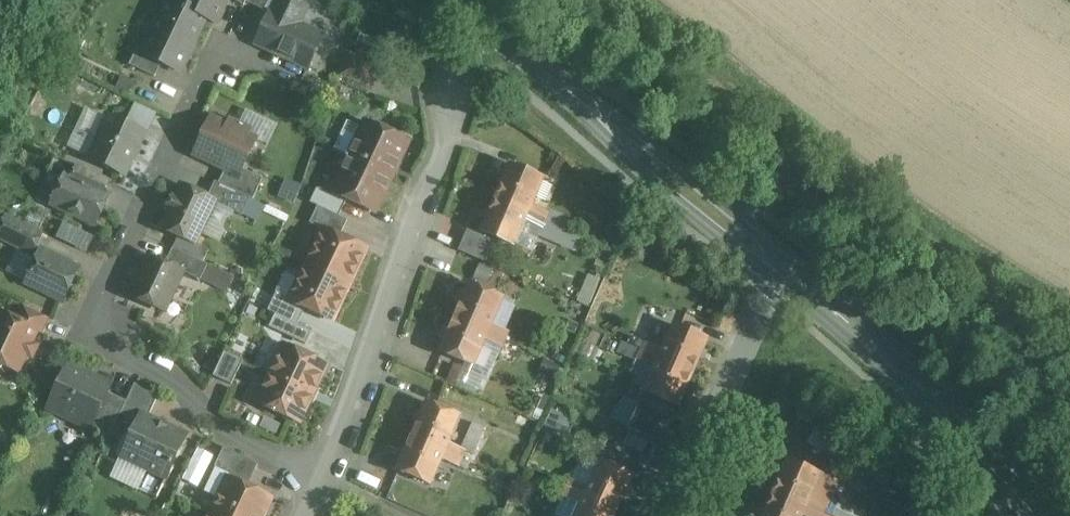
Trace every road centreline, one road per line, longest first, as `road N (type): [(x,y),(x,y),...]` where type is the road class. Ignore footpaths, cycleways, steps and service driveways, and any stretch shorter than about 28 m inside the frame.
road 1 (residential): [(326,472),(223,423),(183,374),(108,338),(97,321),(221,46)]
road 2 (secondary): [(776,259),(455,0)]
road 3 (residential): [(326,472),(428,202),(448,139),(449,96)]
road 4 (secondary): [(1046,515),(926,390),(776,259)]
road 5 (residential): [(673,515),(776,259)]

